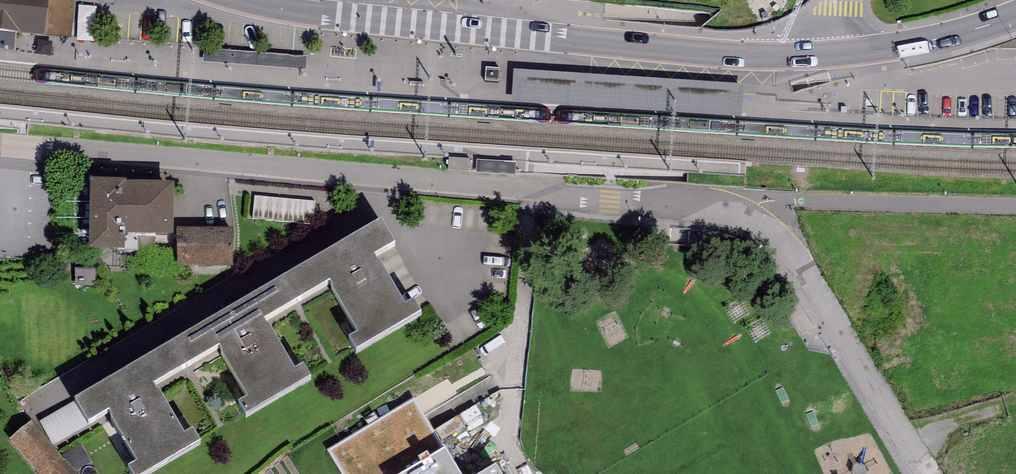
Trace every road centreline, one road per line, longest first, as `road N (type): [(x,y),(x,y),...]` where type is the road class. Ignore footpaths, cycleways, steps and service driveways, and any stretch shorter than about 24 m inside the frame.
road 1 (residential): [(929,473),(794,255),(750,217),(717,205),(0,144)]
road 2 (tertiary): [(242,0),(728,56),(835,55)]
road 3 (tertiary): [(835,55),(940,42),(1015,17)]

